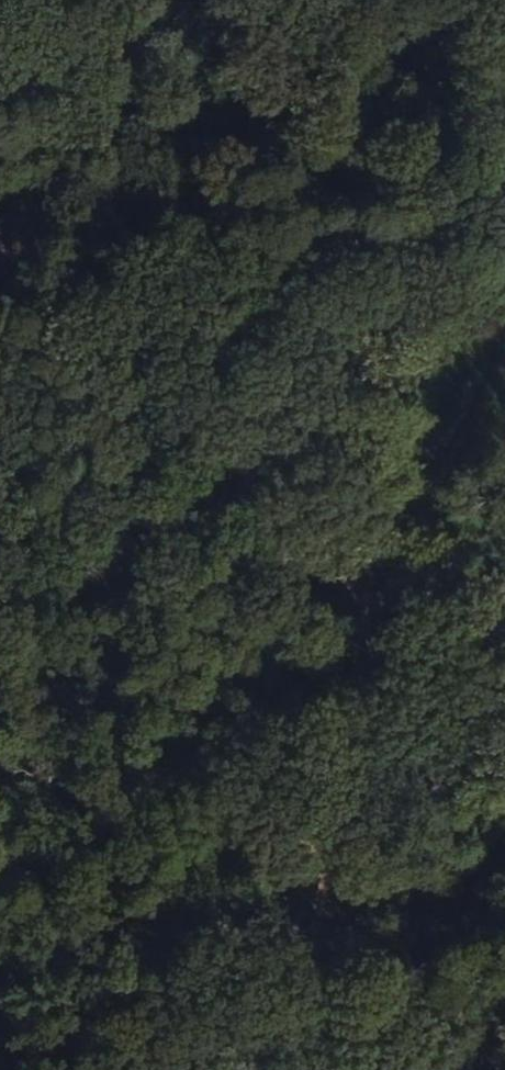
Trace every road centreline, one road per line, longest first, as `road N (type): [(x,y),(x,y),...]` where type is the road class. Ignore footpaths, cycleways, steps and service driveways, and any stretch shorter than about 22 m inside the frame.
road 1 (track): [(504,769),(323,555),(357,264),(326,149),(65,0)]
road 2 (track): [(504,599),(323,555),(0,237)]

